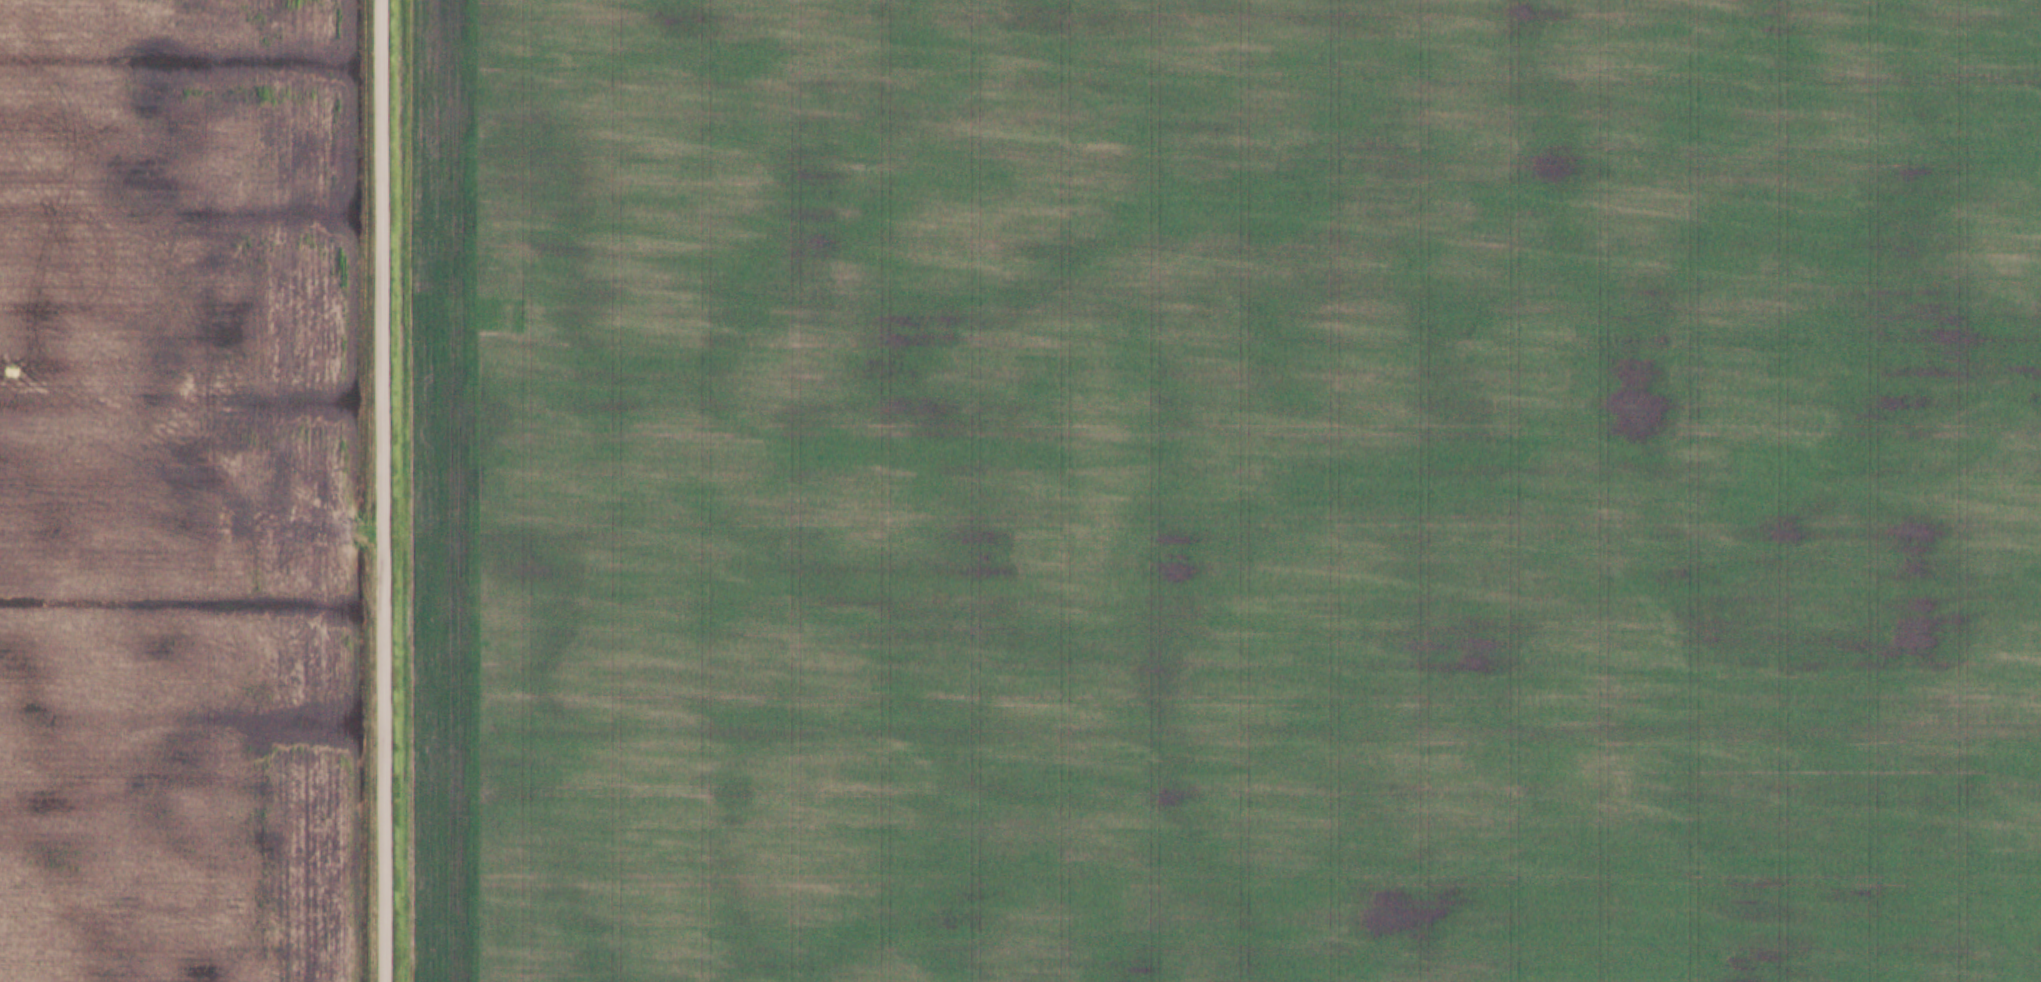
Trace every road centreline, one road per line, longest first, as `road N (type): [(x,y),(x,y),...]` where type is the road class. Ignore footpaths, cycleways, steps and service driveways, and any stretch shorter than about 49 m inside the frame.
road 1 (residential): [(387,981),(382,0)]

